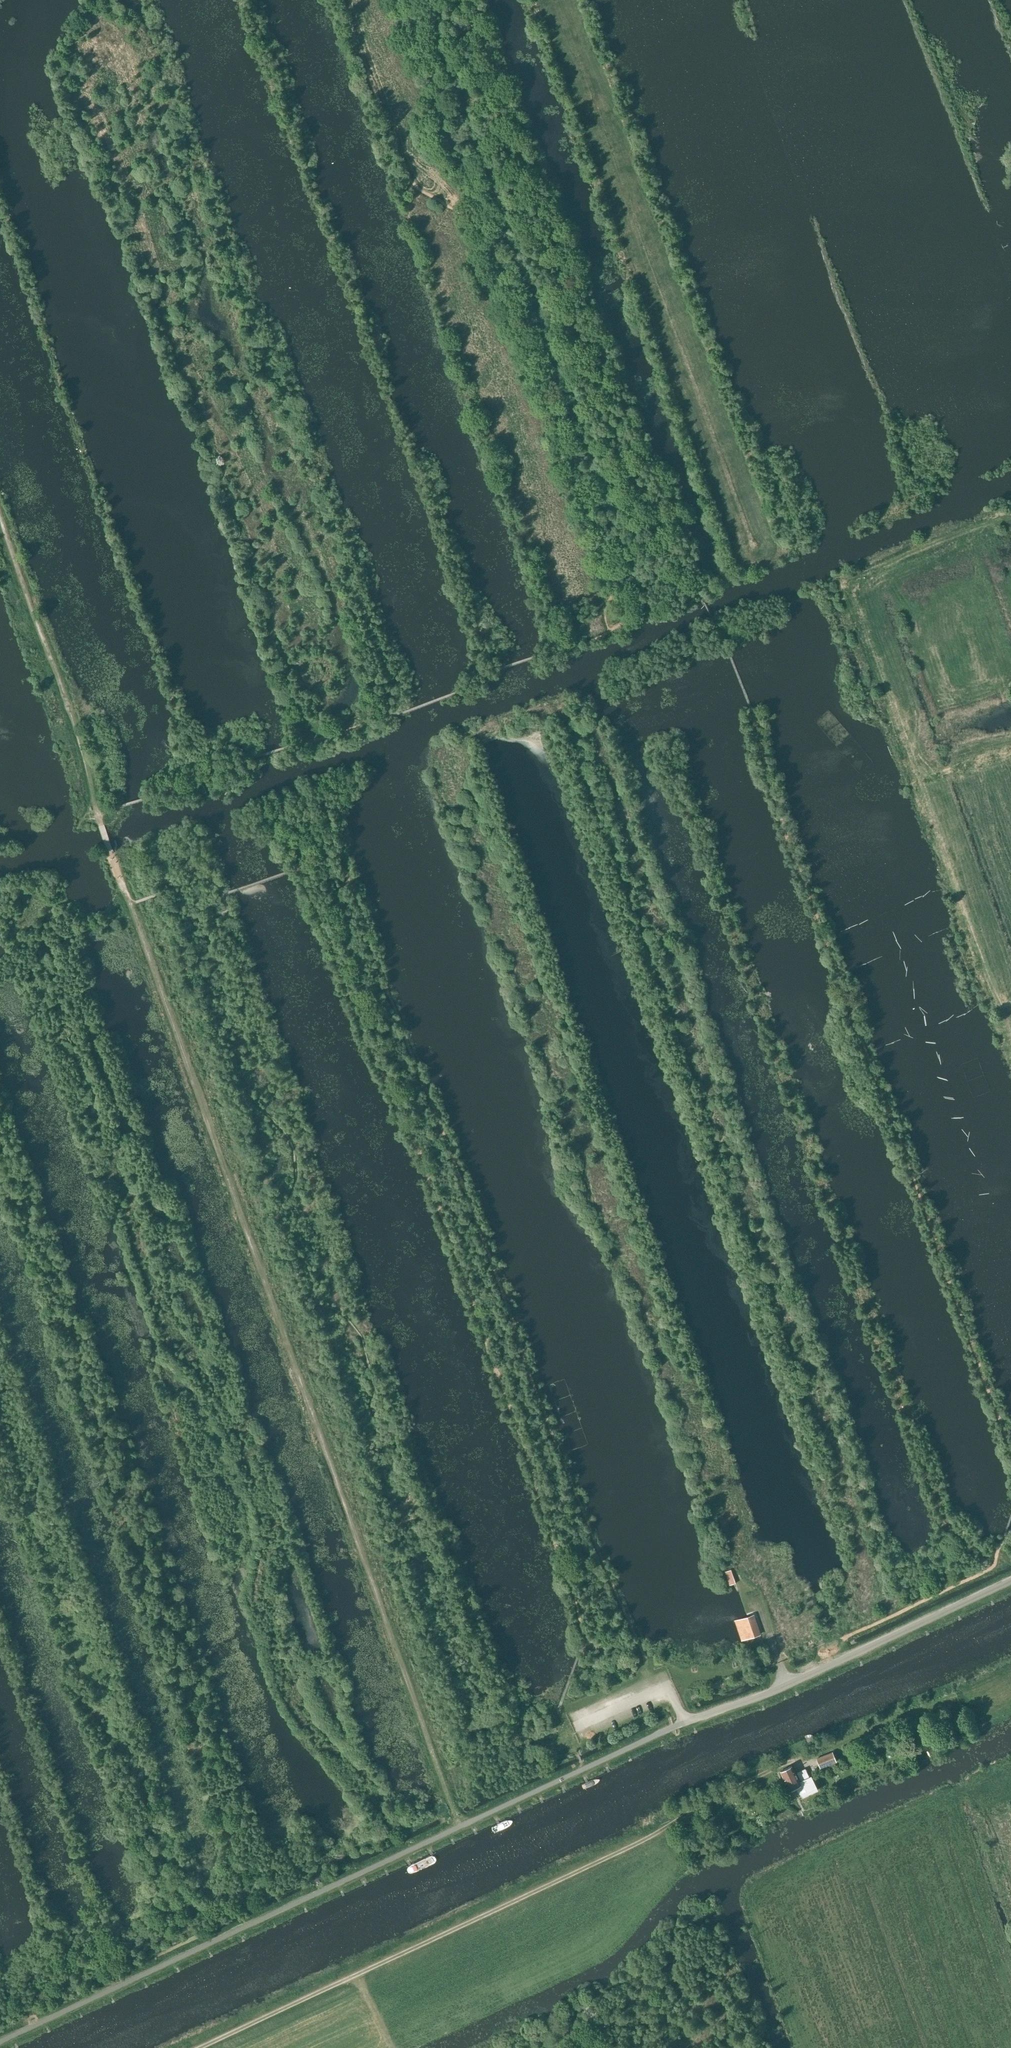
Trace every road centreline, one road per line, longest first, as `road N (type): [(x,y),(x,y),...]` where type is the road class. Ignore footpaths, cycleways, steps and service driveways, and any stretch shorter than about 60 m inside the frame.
road 1 (unclassified): [(686,1722),(1010,1584)]

